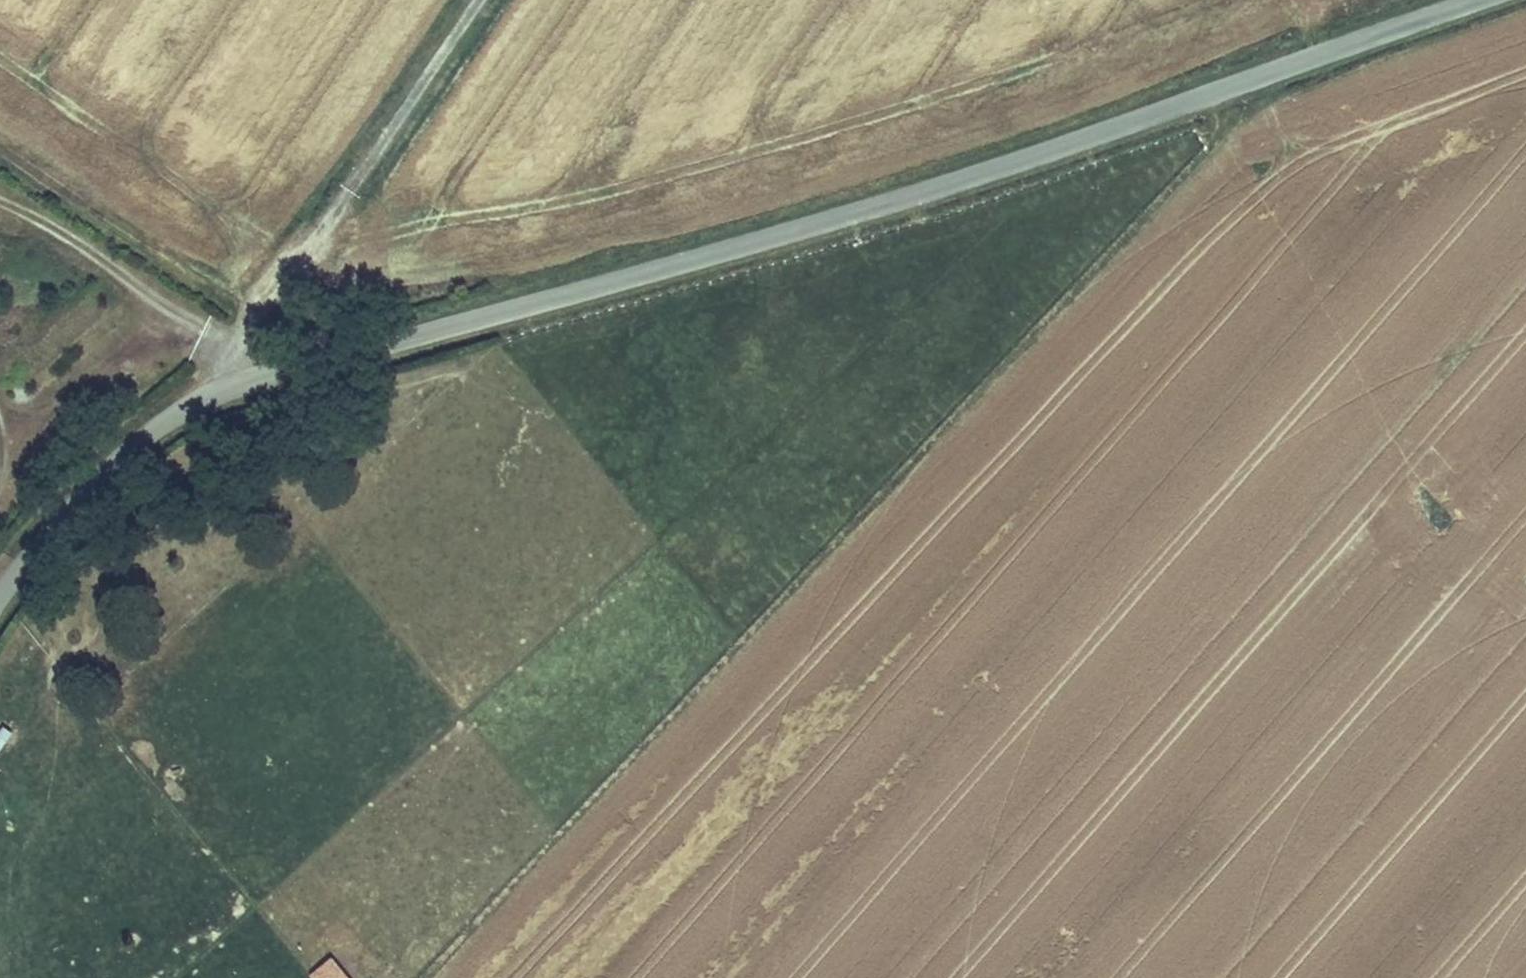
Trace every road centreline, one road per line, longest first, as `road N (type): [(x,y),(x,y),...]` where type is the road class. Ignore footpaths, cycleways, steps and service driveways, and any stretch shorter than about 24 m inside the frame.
road 1 (unclassified): [(243,380),(1461,0)]
road 2 (unclassified): [(479,0),(253,335),(243,380)]
road 3 (unclassified): [(0,616),(76,504),(154,430),(243,380)]

